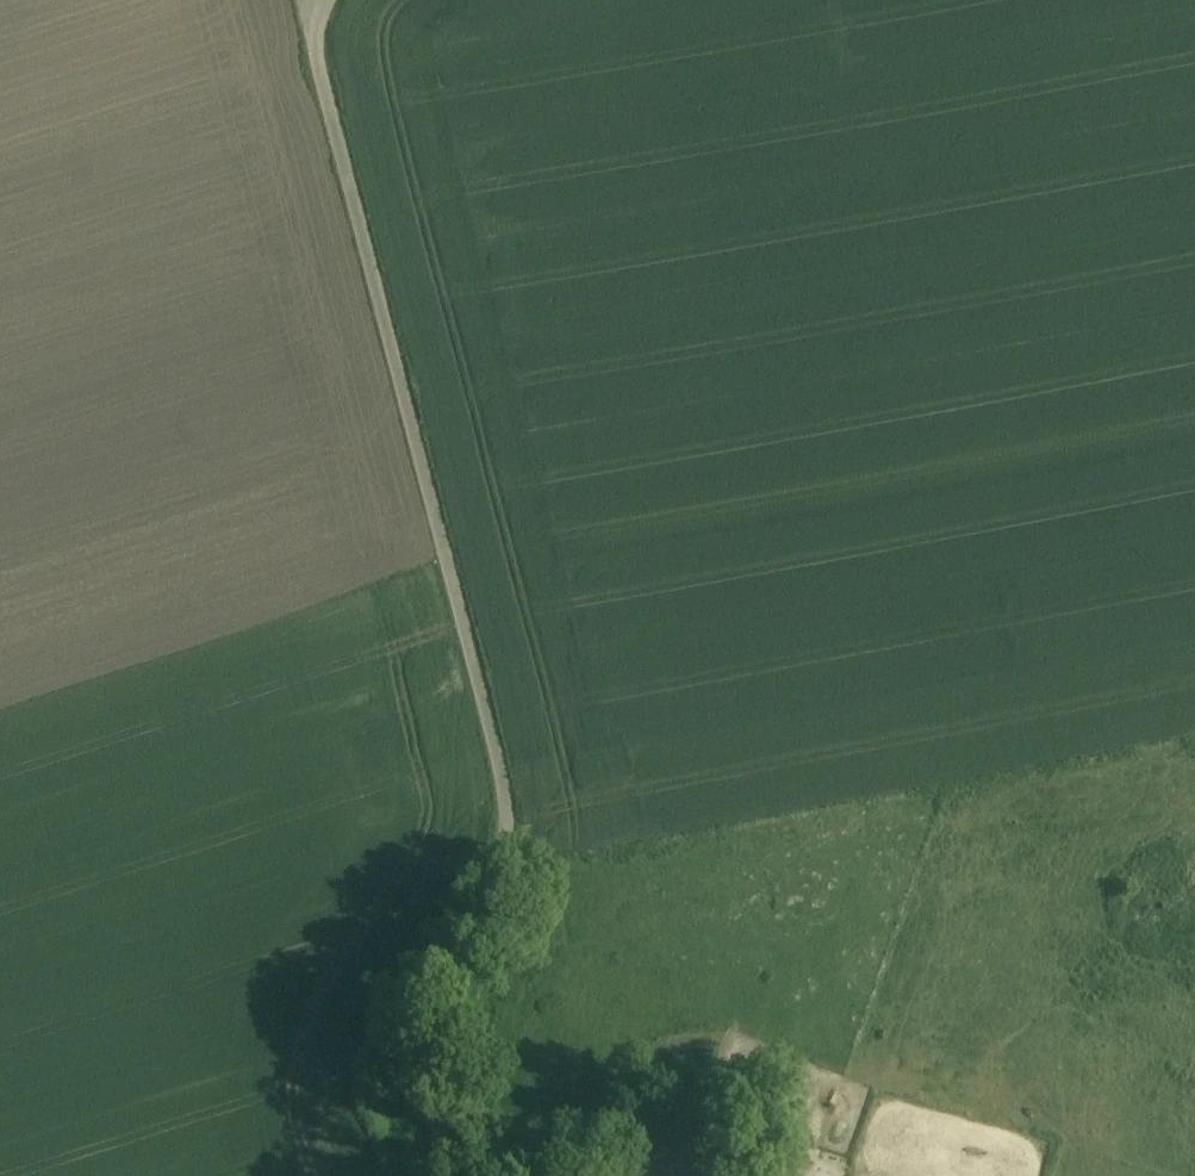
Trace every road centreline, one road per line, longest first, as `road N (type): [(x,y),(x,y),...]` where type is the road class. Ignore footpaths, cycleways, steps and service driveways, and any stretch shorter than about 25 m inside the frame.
road 1 (unclassified): [(458,1175),(410,1018),(514,809),(311,10)]

